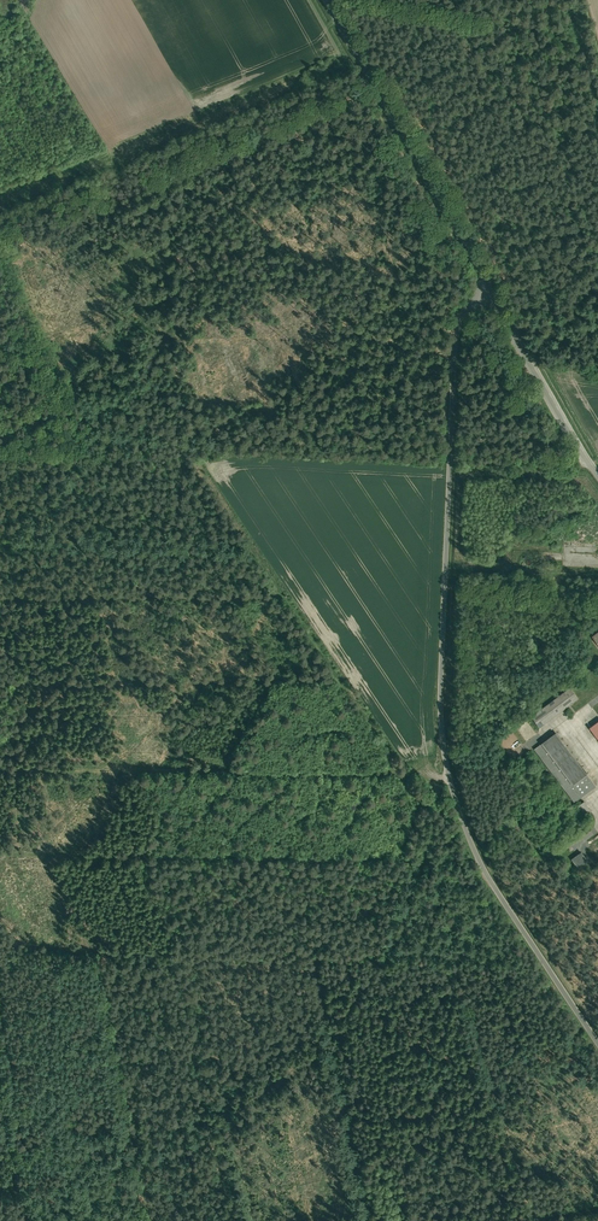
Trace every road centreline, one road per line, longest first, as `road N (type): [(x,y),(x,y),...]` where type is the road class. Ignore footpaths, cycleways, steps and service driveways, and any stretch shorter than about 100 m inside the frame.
road 1 (unclassified): [(489,289),(461,319),(456,347),(443,737),(476,856),(597,1046)]
road 2 (track): [(449,772),(0,766)]
road 3 (unclassified): [(326,0),(489,289)]
road 4 (track): [(541,1220),(458,975)]
road 5 (unclassified): [(489,289),(597,475)]

